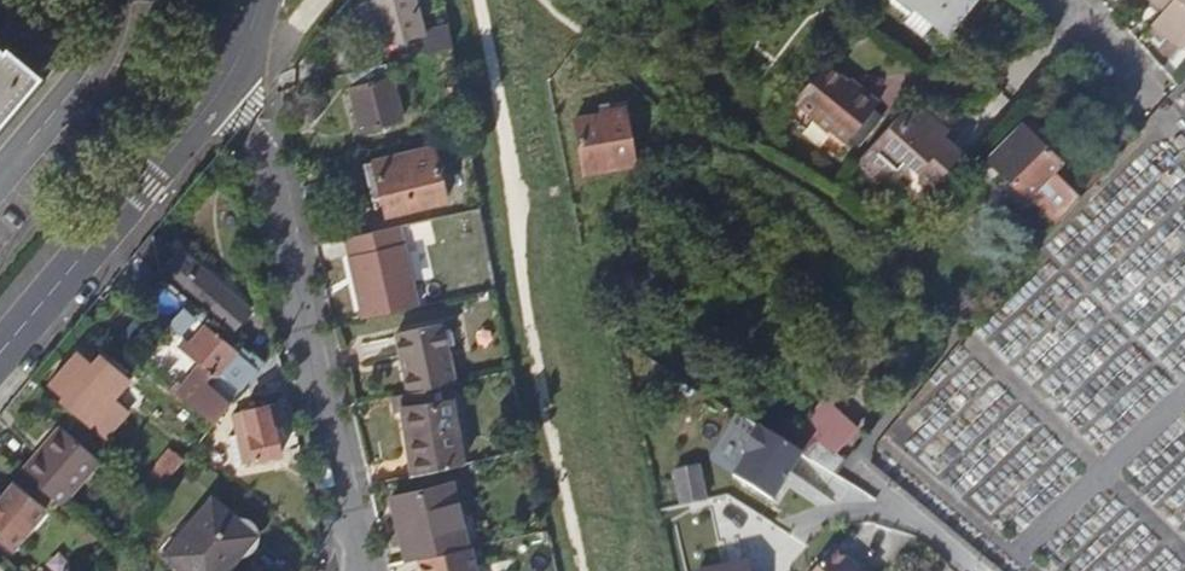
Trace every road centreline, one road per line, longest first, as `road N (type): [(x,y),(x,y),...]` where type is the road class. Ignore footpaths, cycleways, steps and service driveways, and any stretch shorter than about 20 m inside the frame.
road 1 (residential): [(355,566),(259,157),(215,91)]
road 2 (residential): [(215,91),(0,353)]

